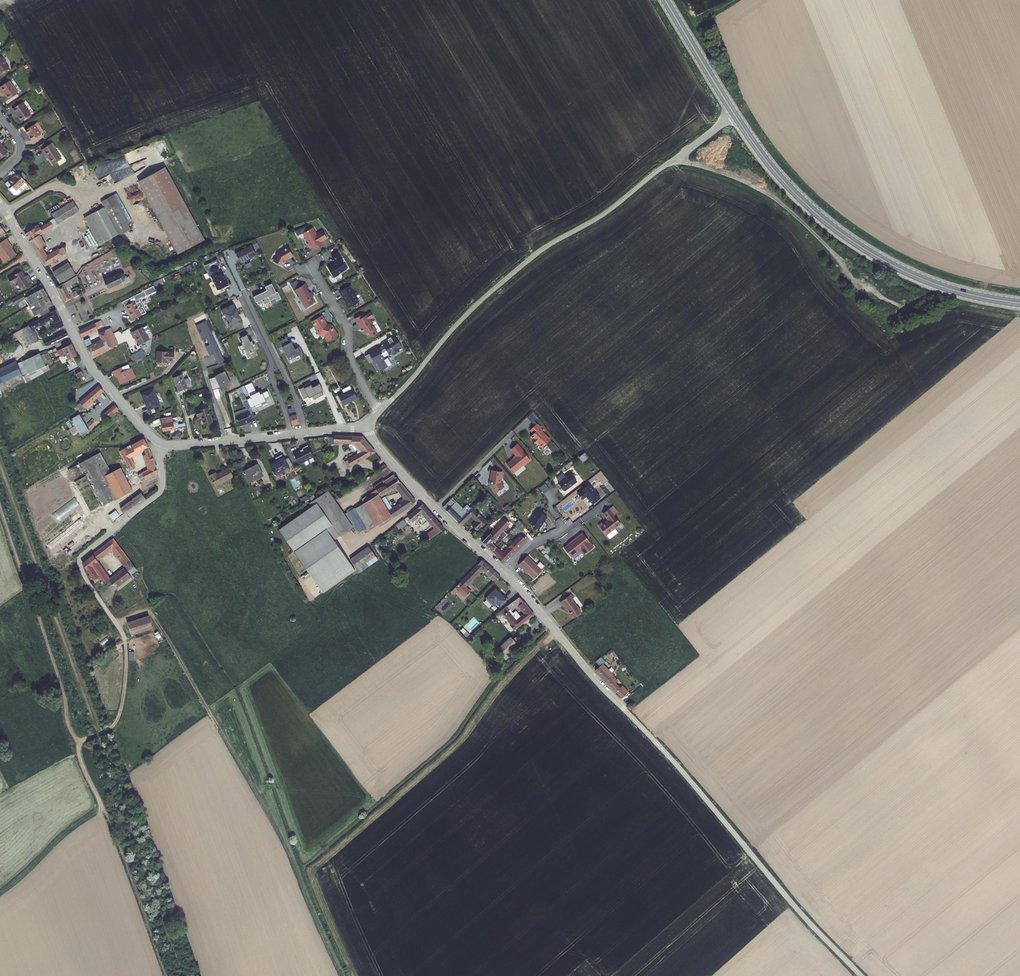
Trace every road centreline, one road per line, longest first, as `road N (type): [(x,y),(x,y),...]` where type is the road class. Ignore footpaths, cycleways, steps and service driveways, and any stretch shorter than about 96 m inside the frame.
road 1 (unclassified): [(379,413),(499,285),(734,115)]
road 2 (residential): [(362,429),(519,587),(626,712)]
road 3 (unclassified): [(626,712),(862,975)]
road 4 (secondary): [(734,115),(790,188),(855,243),(940,286),(1019,303)]
road 5 (residential): [(31,255),(89,364),(161,444)]
road 6 (residential): [(111,616),(80,560),(159,492),(161,444)]
road 7 (residential): [(310,265),(347,328),(351,359),(379,413)]
road 8 (track): [(79,749),(83,738),(110,729),(119,715),(127,644),(111,616)]
road 9 (secondary): [(665,0),(734,115)]
road 10 (residential): [(161,444),(291,434)]

